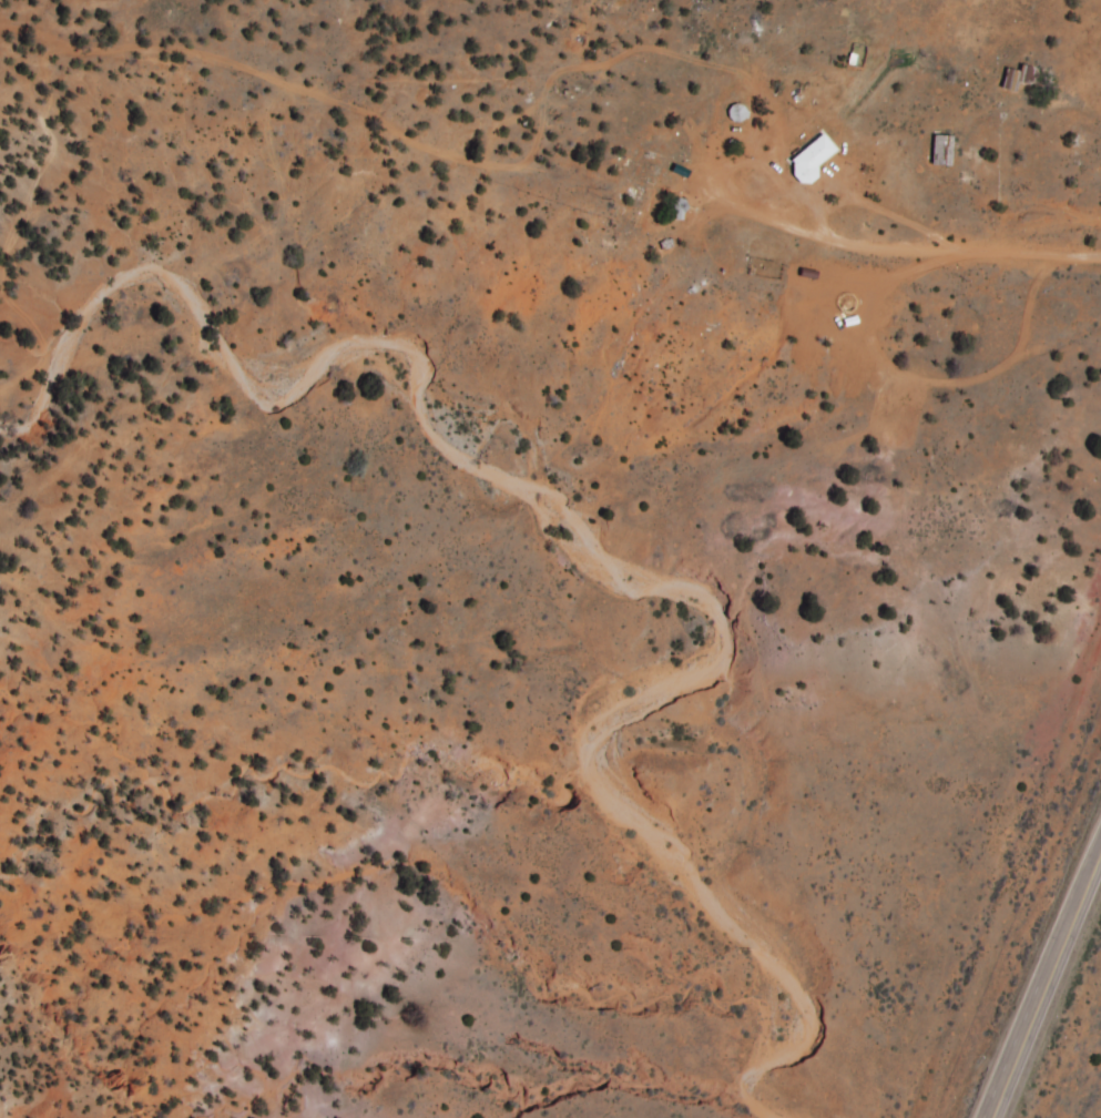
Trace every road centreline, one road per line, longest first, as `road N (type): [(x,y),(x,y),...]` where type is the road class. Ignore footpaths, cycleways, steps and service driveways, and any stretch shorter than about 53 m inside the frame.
road 1 (primary): [(992,1117),(1100,851)]

